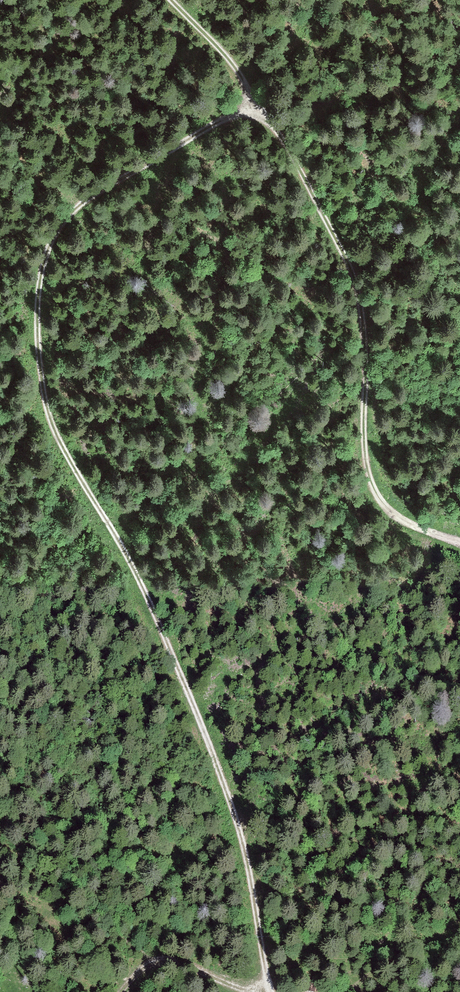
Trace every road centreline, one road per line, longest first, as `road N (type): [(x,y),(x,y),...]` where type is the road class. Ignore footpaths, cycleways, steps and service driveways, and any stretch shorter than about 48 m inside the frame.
road 1 (track): [(271,991),(239,825),(149,600),(50,416),(38,347),(46,257),(63,223),(147,162),(254,103)]
road 2 (track): [(459,540),(392,514),(373,487),(363,315),(352,269),(254,103)]
road 3 (track): [(121,991),(151,963),(169,960),(256,991)]
road 4 (track): [(254,103),(232,63),(173,0)]

